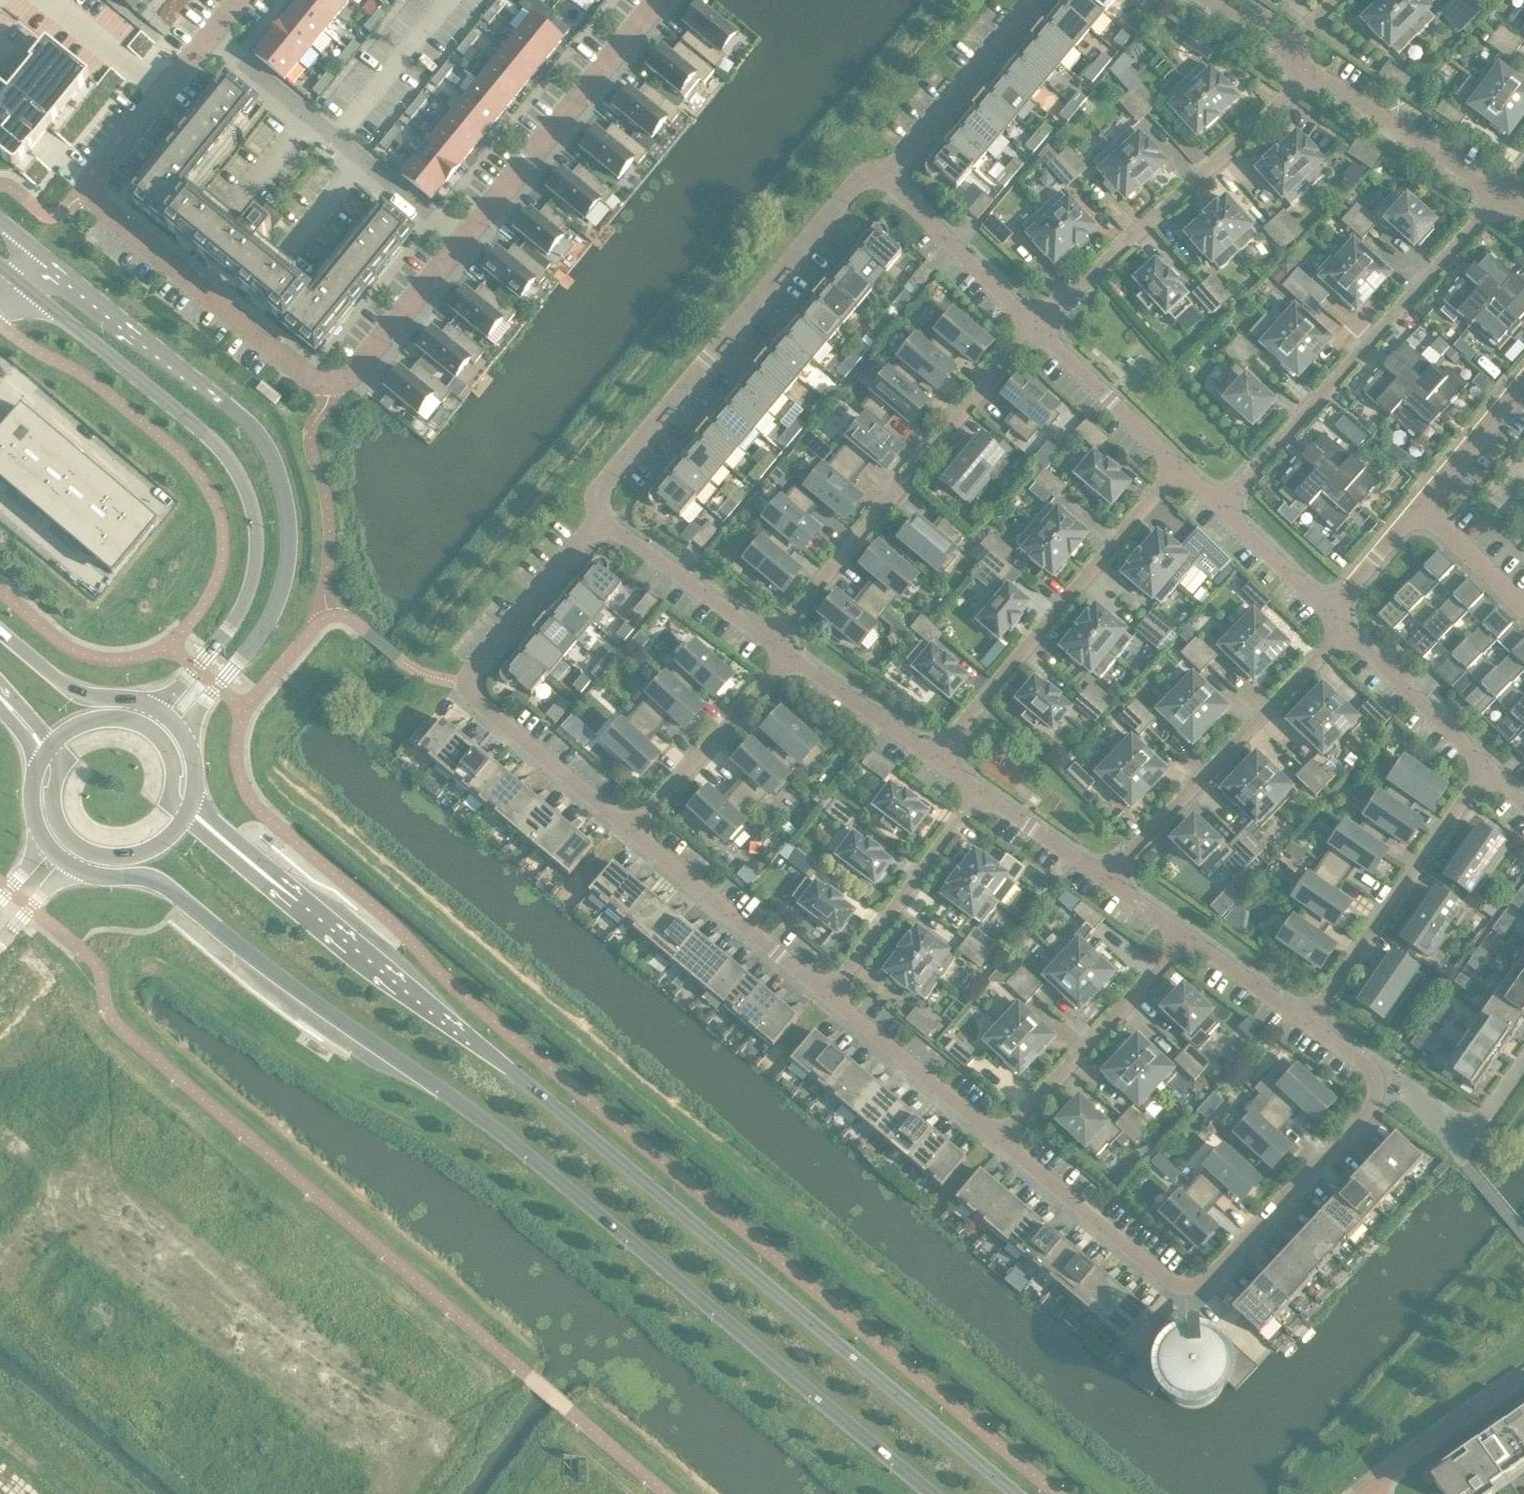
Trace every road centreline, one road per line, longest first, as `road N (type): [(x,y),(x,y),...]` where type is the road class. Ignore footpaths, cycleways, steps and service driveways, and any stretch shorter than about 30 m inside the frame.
road 1 (secondary): [(1015,1493),(188,809)]
road 2 (secondary): [(72,865),(142,877),(176,893),(530,1156),(930,1493)]
road 3 (residential): [(209,33),(92,170),(90,191),(101,208),(329,389),(357,372),(461,244)]
road 4 (secondary): [(180,731),(272,613),(292,545),(286,497),(266,450),(230,408),(34,252)]
road 5 (secondary): [(13,280),(210,439),(250,497),(257,549),(247,598),(223,640),(156,710)]
road 6 (residential): [(604,520),(599,491),(848,192),(883,177)]
road 7 (residential): [(632,831),(459,686),(604,520)]
road 8 (residential): [(1223,506),(1500,195)]
road 9 (residential): [(774,644),(1036,327)]
road 10 (residential): [(1182,471),(933,758)]
road 11 (residential): [(1314,72),(1036,327)]
road 12 (residential): [(1193,1289),(1382,1099),(1376,1077),(1312,1031)]
road 13 (residential): [(1108,884),(1345,630)]
road 14 (residential): [(209,33),(461,244)]
road 15 (residential): [(461,244),(657,0)]
road 16 (residential): [(1490,774),(1312,1031)]
road 17 (residential): [(1186,937),(1001,1139)]
road 18 (residential): [(828,994),(632,831)]
road 19 (residential): [(828,994),(979,793)]
road 20 (residential): [(1193,1289),(1173,1286),(1001,1139)]
road 21 (residential): [(791,660),(632,831)]
road 22 (residential): [(883,177),(1035,0)]
road 23 (residential): [(1001,1139),(828,994)]
road 24 (residential): [(1500,195),(1314,72)]
road 25 (residential): [(1036,327),(883,177)]
road 26 (residential): [(774,644),(604,520)]
road 27 (residential): [(1182,471),(1036,327)]
road 28 (residential): [(1490,774),(1345,630)]
road 29 (secondary): [(156,710),(73,689),(0,631)]
road 30 (residential): [(933,758),(791,660)]
road 31 (residential): [(1421,509),(1523,383)]
road 32 (residential): [(1108,884),(979,793)]
road 33 (residential): [(1312,1031),(1186,937)]
road 34 (residential): [(1330,612),(1223,506)]
road 35 (residential): [(1523,609),(1421,509)]
road 36 (residential): [(1330,612),(1421,509)]
road 37 (secondary): [(85,849),(116,858),(146,852),(188,809)]

